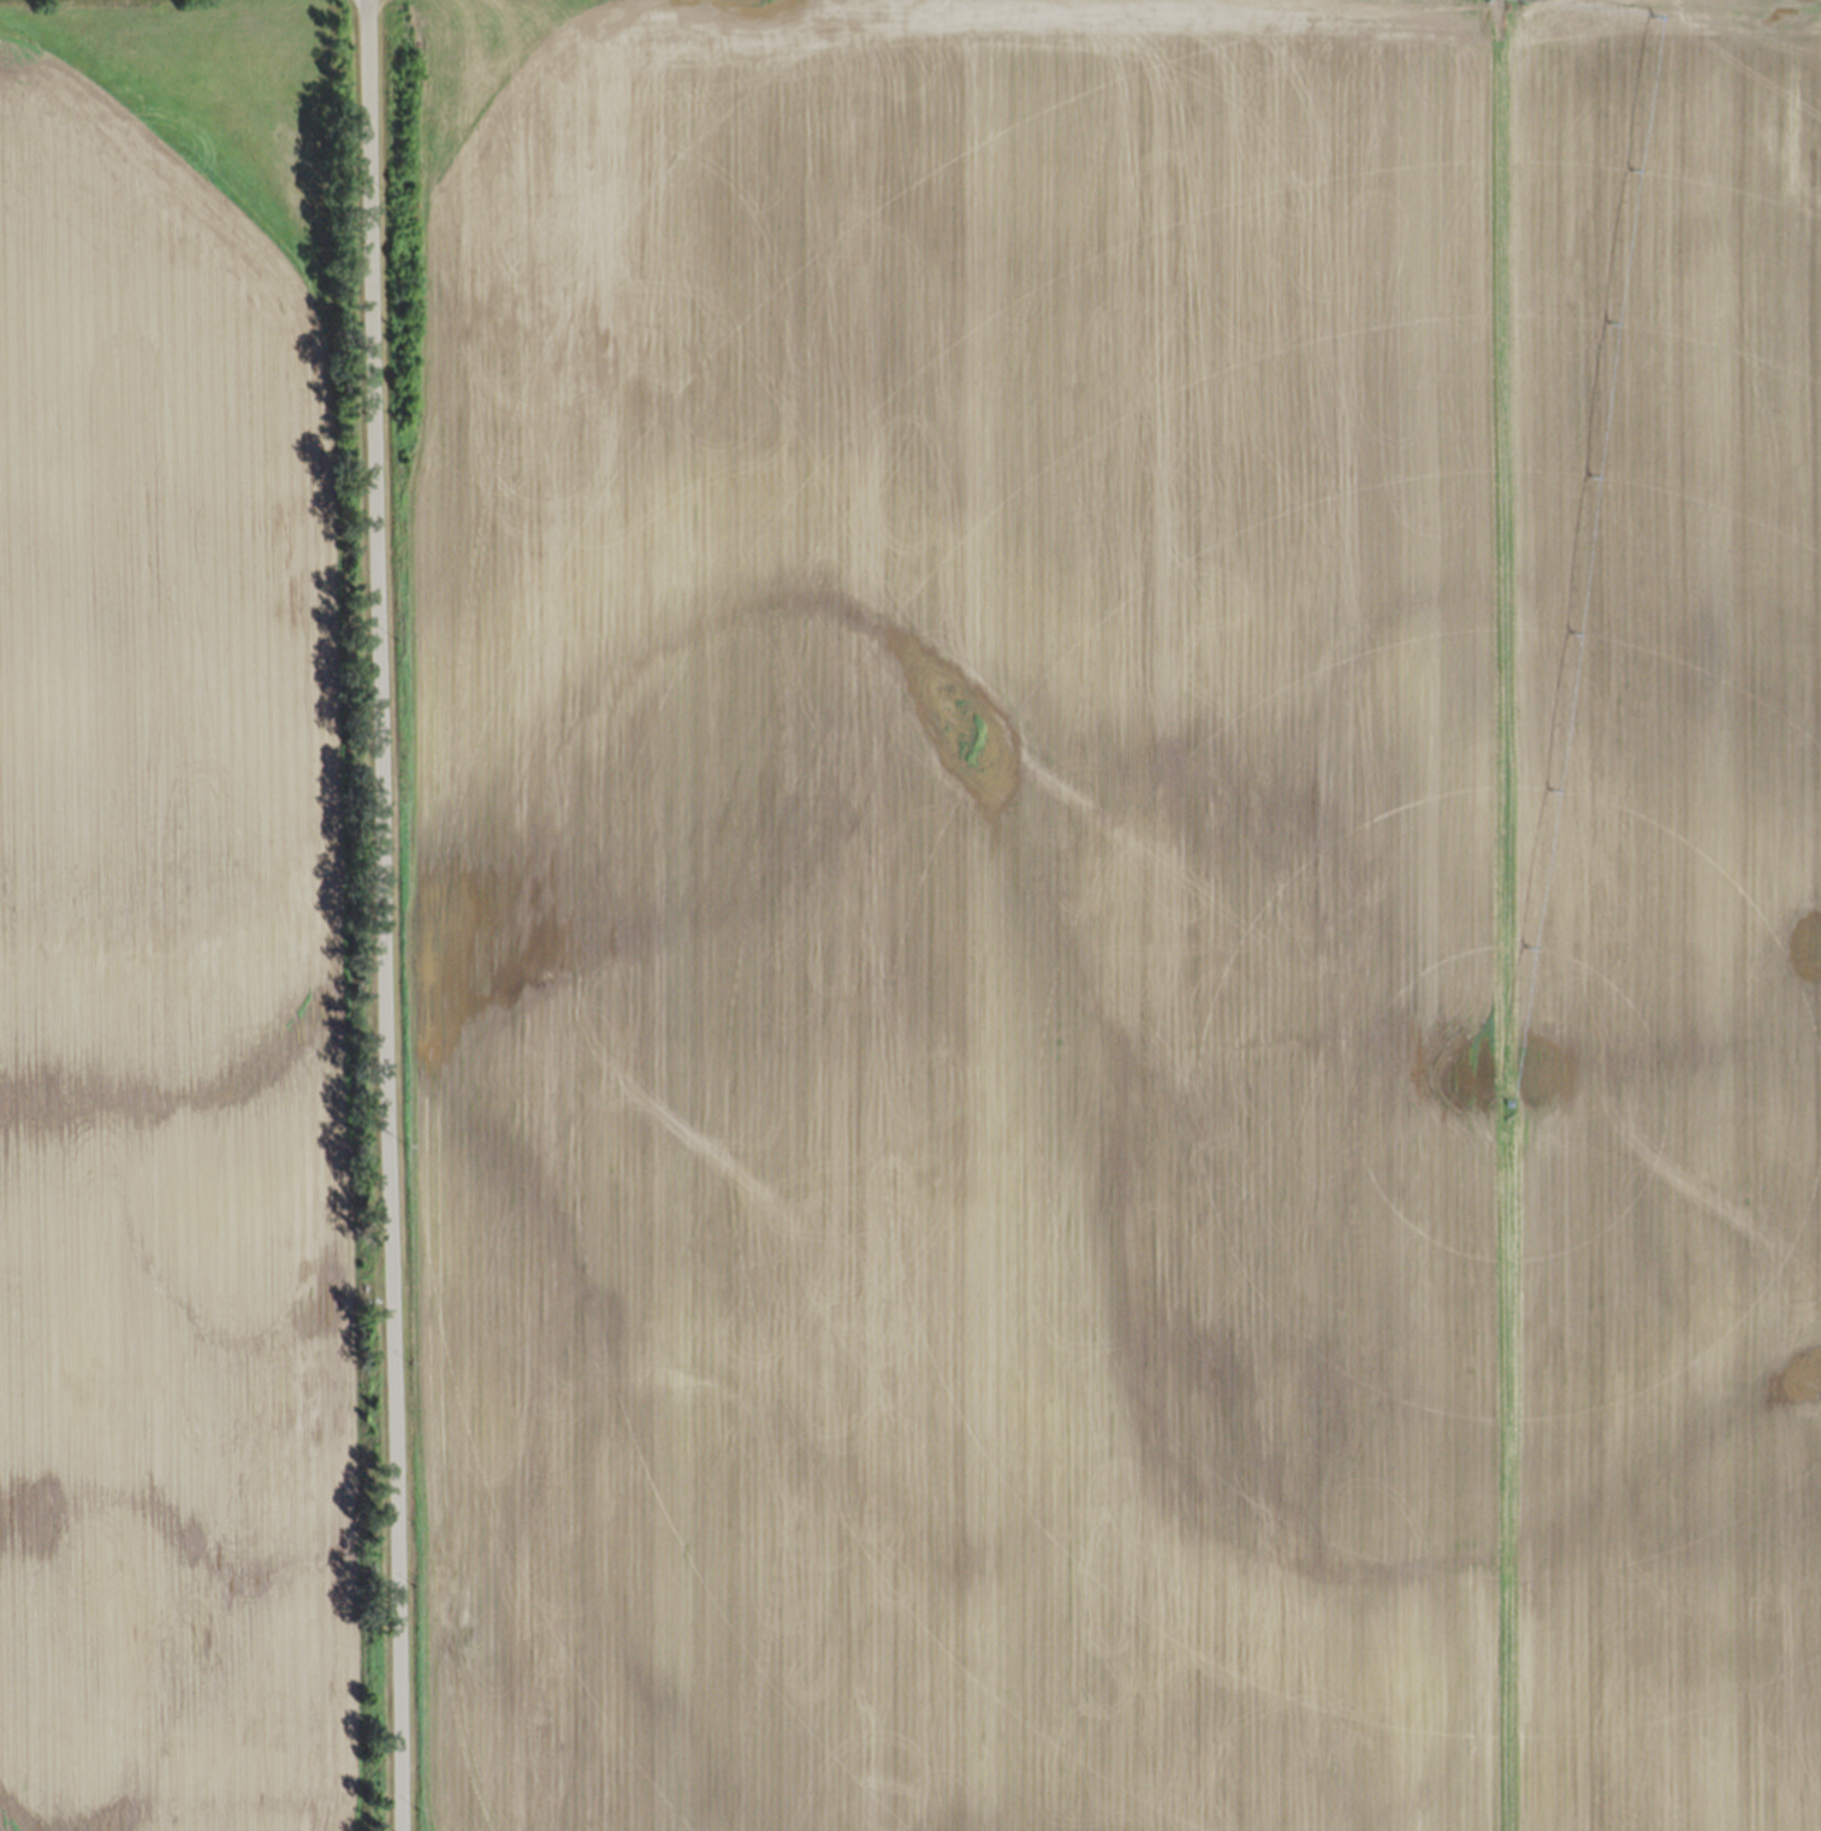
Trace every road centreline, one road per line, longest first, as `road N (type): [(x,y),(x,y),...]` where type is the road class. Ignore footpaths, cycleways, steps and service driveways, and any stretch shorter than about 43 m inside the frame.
road 1 (residential): [(405,1830),(398,804),(376,0)]

